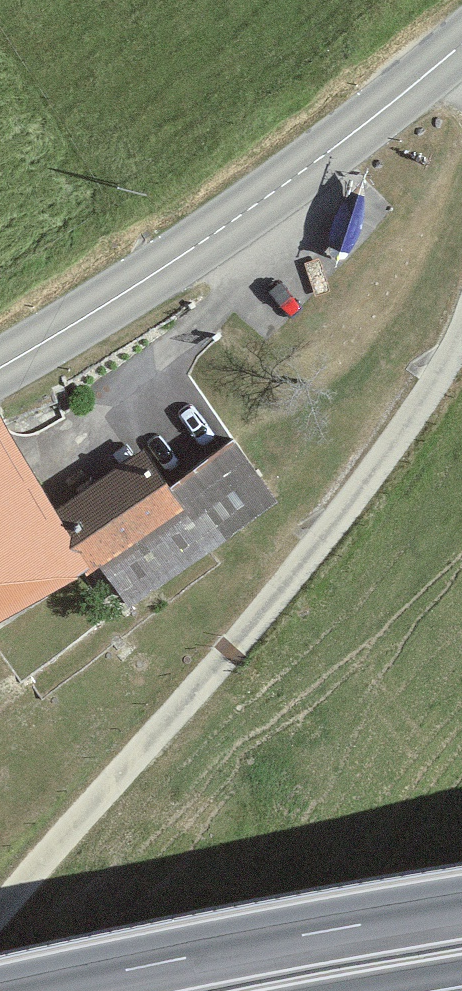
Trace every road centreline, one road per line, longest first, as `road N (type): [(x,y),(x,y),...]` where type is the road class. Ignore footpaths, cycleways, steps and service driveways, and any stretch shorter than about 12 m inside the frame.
road 1 (track): [(0,913),(270,606),(403,431),(461,335)]
road 2 (secondary): [(461,45),(281,188),(0,368)]
road 3 (trunk): [(461,908),(32,990)]

